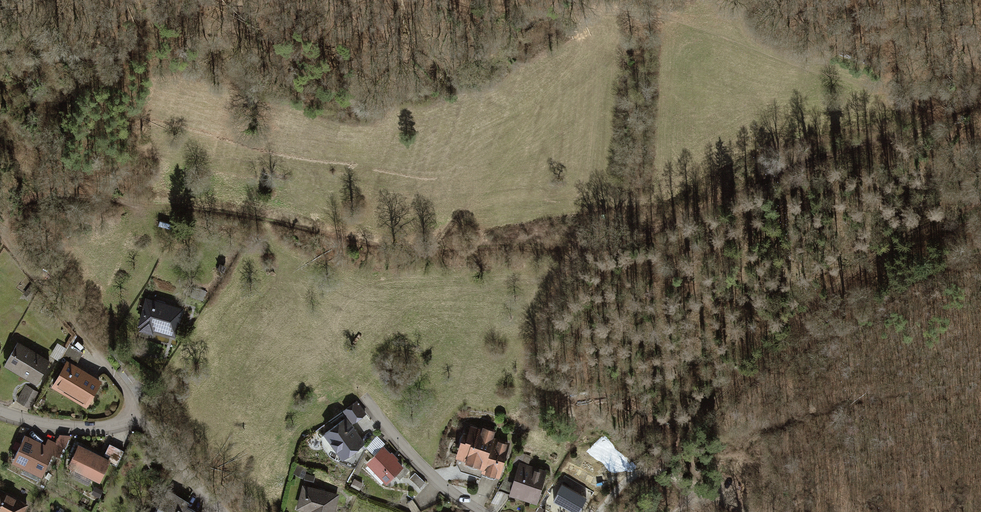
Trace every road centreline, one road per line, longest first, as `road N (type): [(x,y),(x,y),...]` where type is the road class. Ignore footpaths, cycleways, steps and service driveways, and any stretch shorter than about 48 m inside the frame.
road 1 (track): [(4,237),(17,206),(77,194),(400,248),(549,247),(634,236),(811,161),(936,122)]
road 2 (residential): [(481,511),(443,487),(363,397)]
road 3 (track): [(0,233),(85,342)]
road 4 (residential): [(226,511),(128,414)]
road 5 (residential): [(0,413),(74,428),(106,426),(128,414)]

